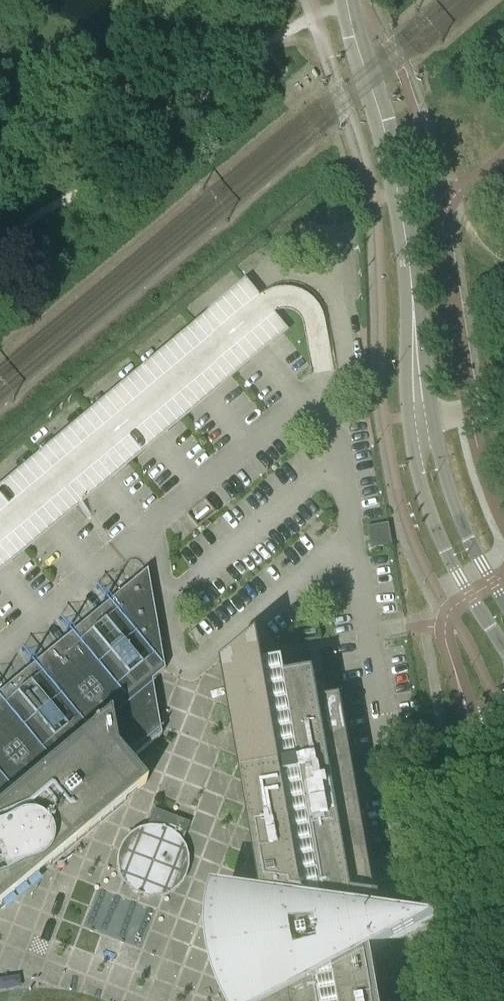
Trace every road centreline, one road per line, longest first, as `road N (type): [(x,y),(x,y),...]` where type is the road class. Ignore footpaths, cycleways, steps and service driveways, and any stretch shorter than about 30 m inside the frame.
road 1 (tertiary): [(411,283),(408,418),(419,479),(453,568),(503,646)]
road 2 (tertiary): [(503,600),(468,539),(445,476),(411,283)]
road 3 (unclassified): [(499,707),(482,725),(476,755),(503,931)]

